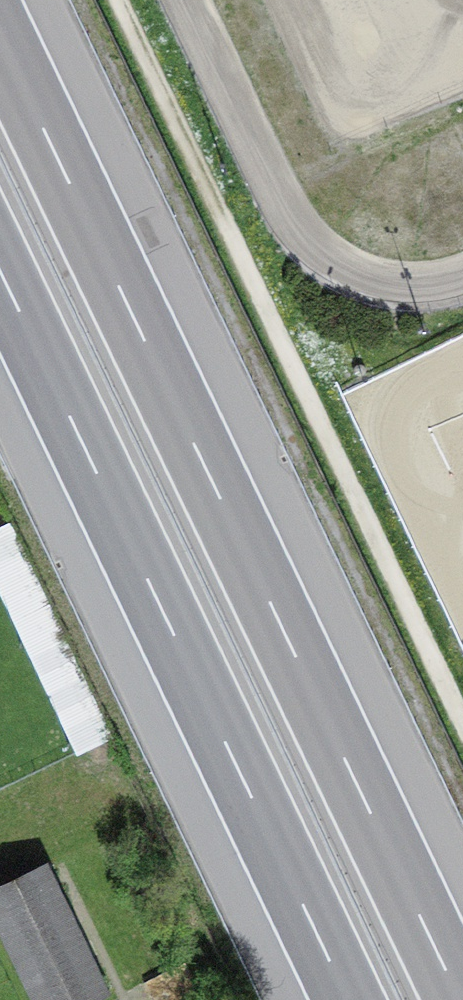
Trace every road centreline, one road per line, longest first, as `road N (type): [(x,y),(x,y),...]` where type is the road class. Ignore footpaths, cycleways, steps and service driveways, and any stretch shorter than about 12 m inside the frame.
road 1 (motorway): [(460,999),(0,37)]
road 2 (motorway): [(0,271),(349,999)]
road 3 (track): [(121,0),(462,720)]

